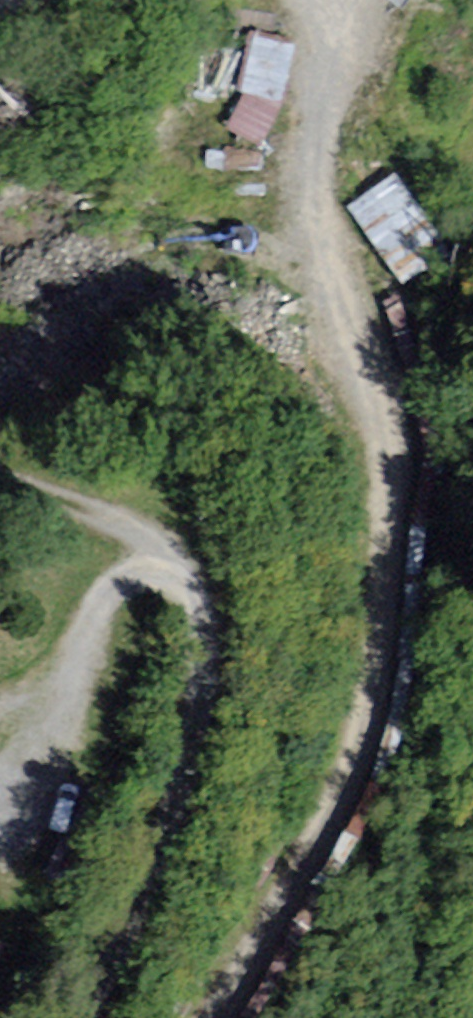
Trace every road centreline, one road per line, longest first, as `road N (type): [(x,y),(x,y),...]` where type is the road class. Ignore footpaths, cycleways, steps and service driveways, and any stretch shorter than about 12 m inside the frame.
road 1 (track): [(301,0),(316,20),(321,66),(305,126),(311,196),(373,410),(383,468),(383,569),(354,745),(205,1017)]
road 2 (track): [(0,785),(100,599),(121,571),(157,558),(185,574),(195,598),(200,673),(169,819)]
road 3 (track): [(89,1017),(169,819)]
road 4 (track): [(157,558),(137,537),(0,475)]

